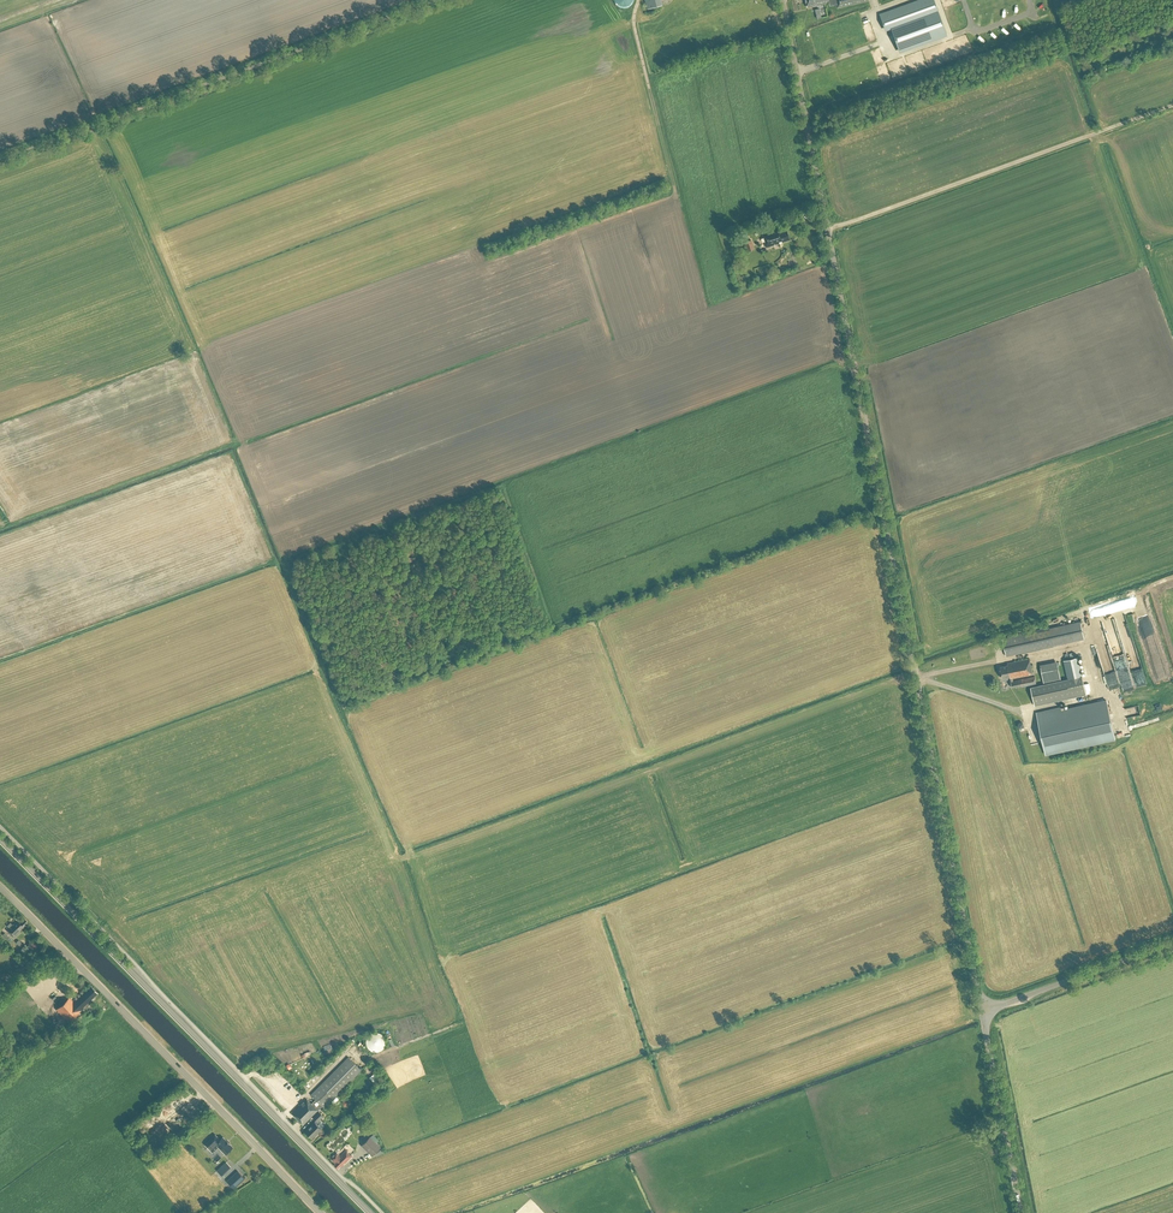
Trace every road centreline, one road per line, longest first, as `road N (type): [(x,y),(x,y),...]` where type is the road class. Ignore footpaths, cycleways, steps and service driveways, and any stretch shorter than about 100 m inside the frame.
road 1 (tertiary): [(982,1013),(782,0)]
road 2 (secondary): [(370,1212),(0,839)]
road 3 (unclassified): [(322,1212),(0,886)]
road 4 (track): [(828,230),(1172,105)]
road 5 (tertiary): [(1022,1212),(982,1013)]
road 6 (tertiary): [(982,1013),(1172,944)]

